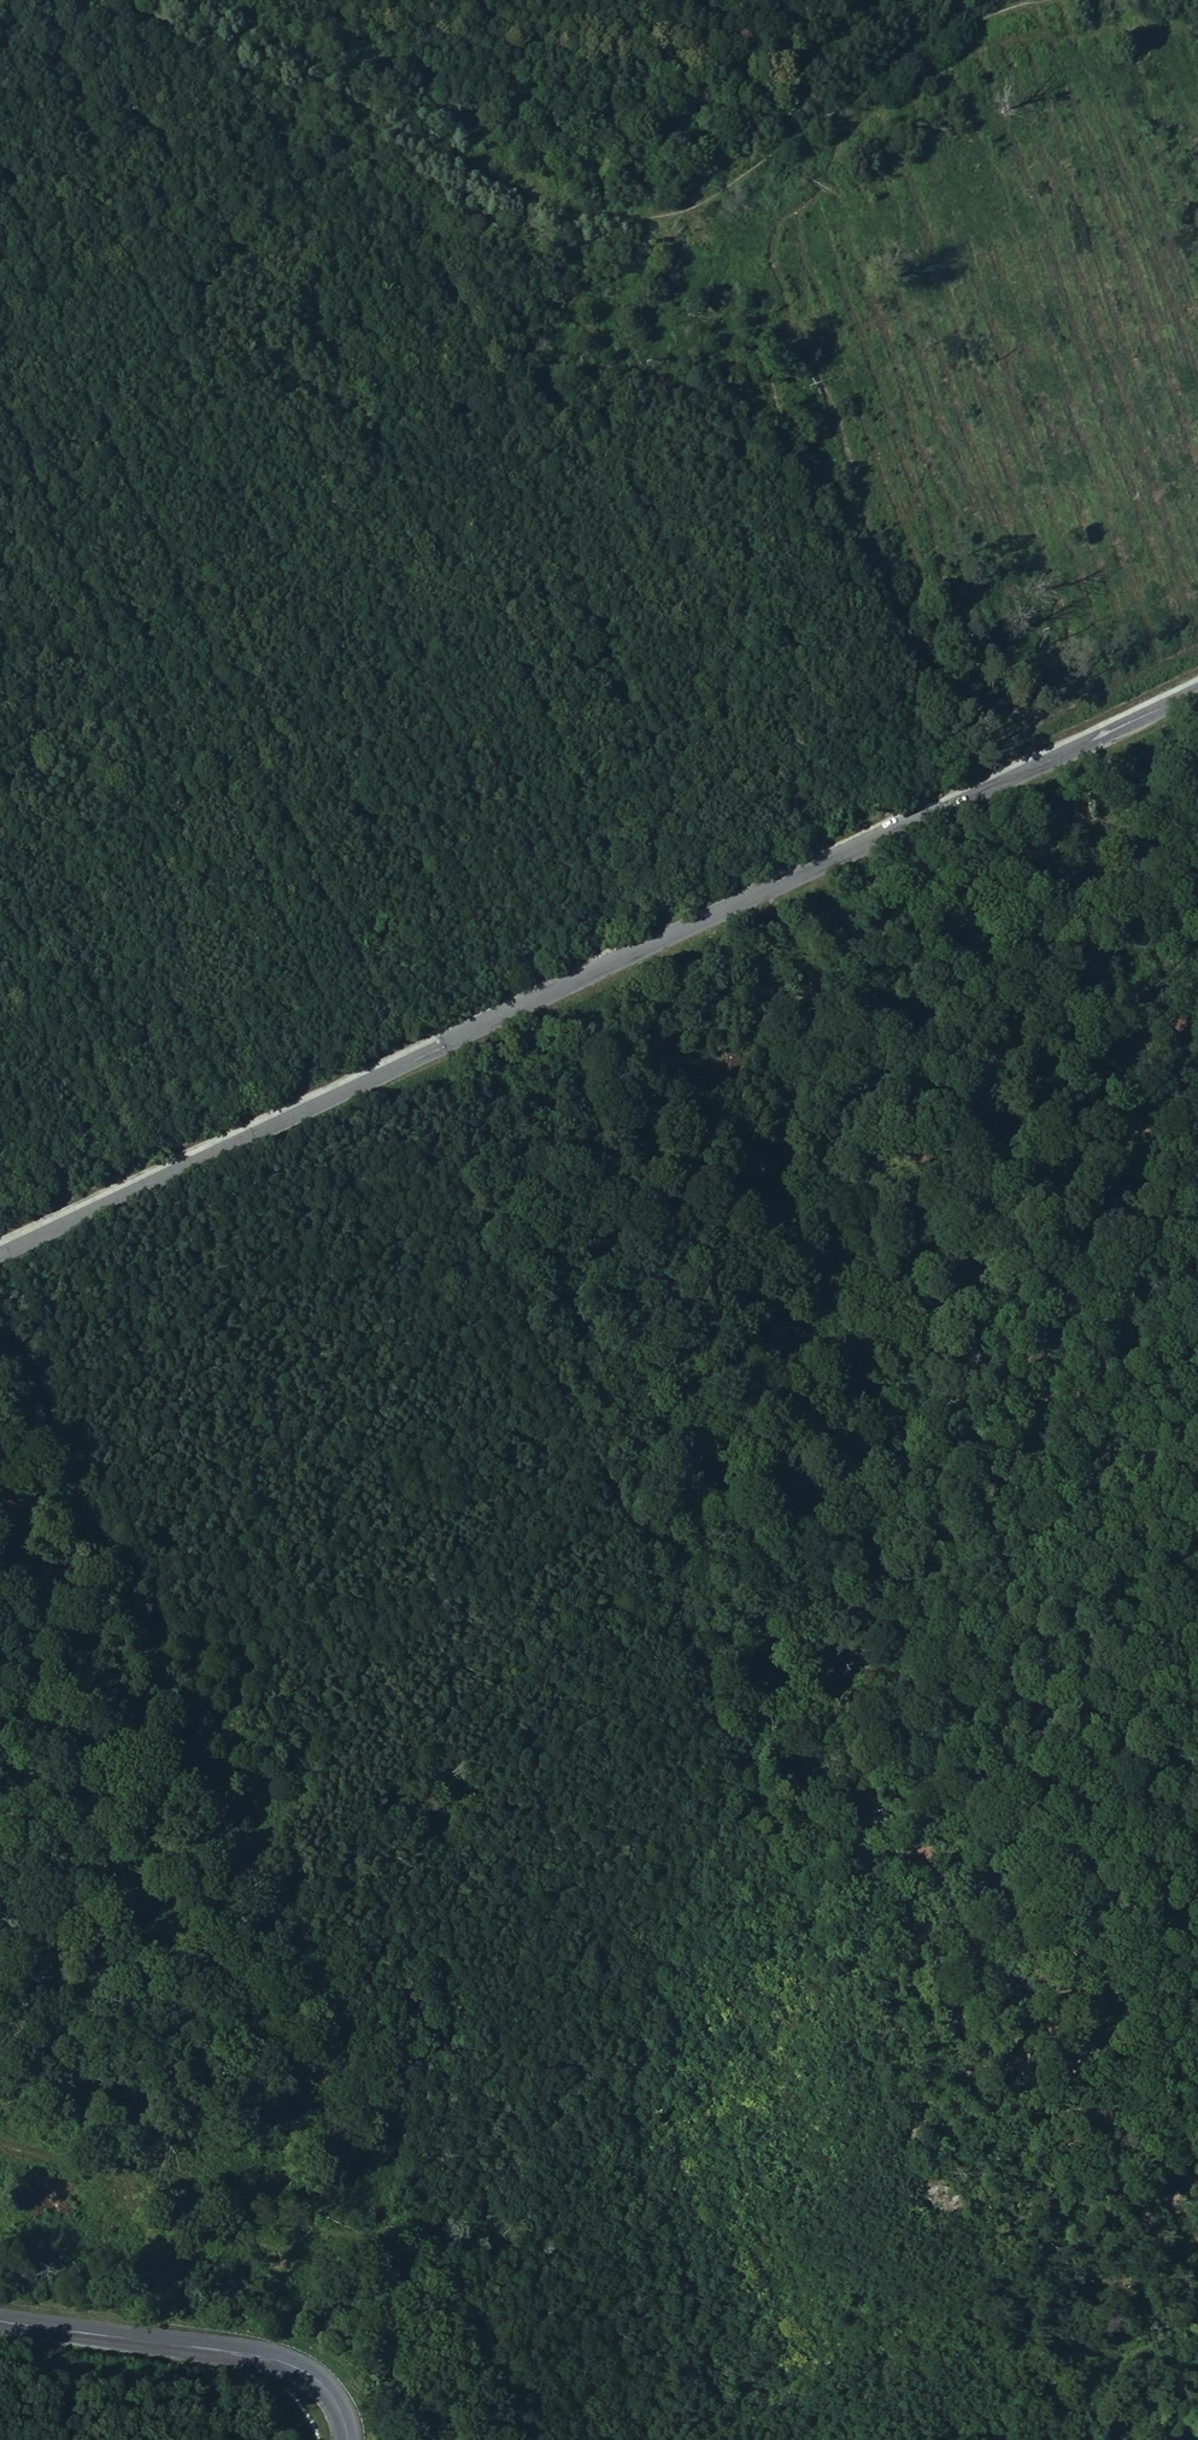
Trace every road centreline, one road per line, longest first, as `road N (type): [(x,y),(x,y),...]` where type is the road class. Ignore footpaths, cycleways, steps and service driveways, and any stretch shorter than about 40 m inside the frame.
road 1 (tertiary): [(1197,681),(0,1255)]
road 2 (secondary): [(347,2439),(337,2399),(317,2376),(287,2359),(0,2321)]
road 3 (track): [(909,2439),(1197,2313)]

